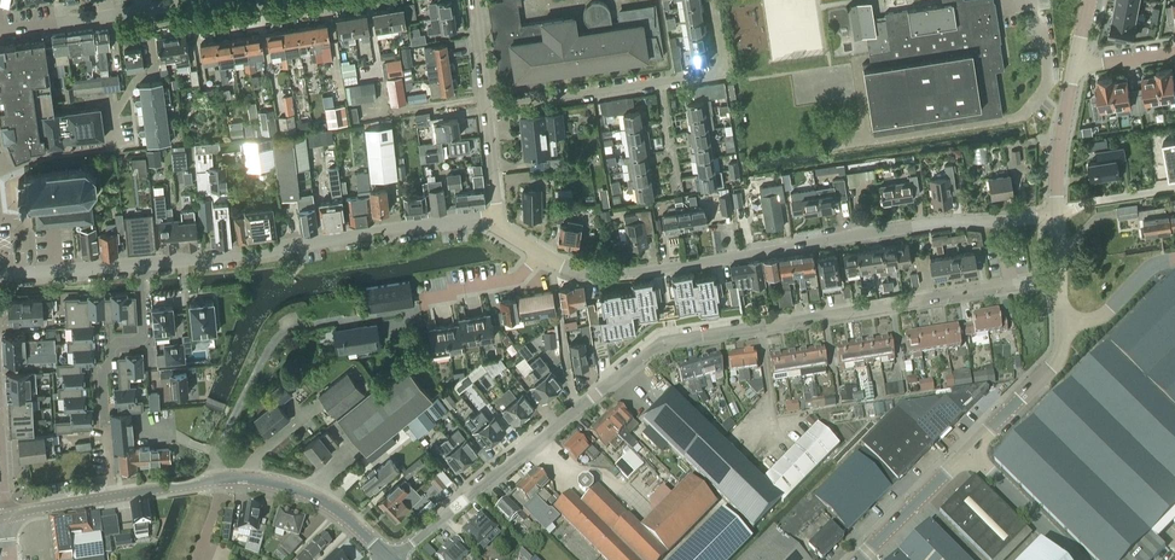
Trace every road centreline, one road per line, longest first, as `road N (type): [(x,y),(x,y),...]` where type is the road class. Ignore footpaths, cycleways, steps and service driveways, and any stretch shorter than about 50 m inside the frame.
road 1 (residential): [(390,559),(651,347),(1059,276)]
road 2 (residential): [(1054,215),(922,224),(650,272),(577,273),(553,262)]
road 3 (residential): [(139,265),(494,219)]
road 4 (residential): [(486,107),(721,77),(708,0)]
road 5 (tertiary): [(390,559),(313,496),(248,479),(198,484)]
road 6 (tertiary): [(5,517),(198,484)]
road 7 (residential): [(106,423),(102,373),(110,350),(142,339),(139,265)]
road 8 (residential): [(140,12),(151,74),(113,117),(116,151),(106,152)]
road 9 (tertiary): [(968,453),(1058,356),(1062,325)]
road 10 (tertiary): [(858,559),(968,453)]
road 11 (unclassified): [(1075,559),(968,453)]
road 12 (residential): [(1054,215),(1076,66)]
road 13 (residential): [(0,31),(140,12)]
road 14 (residential): [(0,273),(139,265)]
road 15 (tertiary): [(1062,325),(1102,317),(1152,264),(1174,260)]
road 16 (residential): [(1054,215),(1174,188)]

